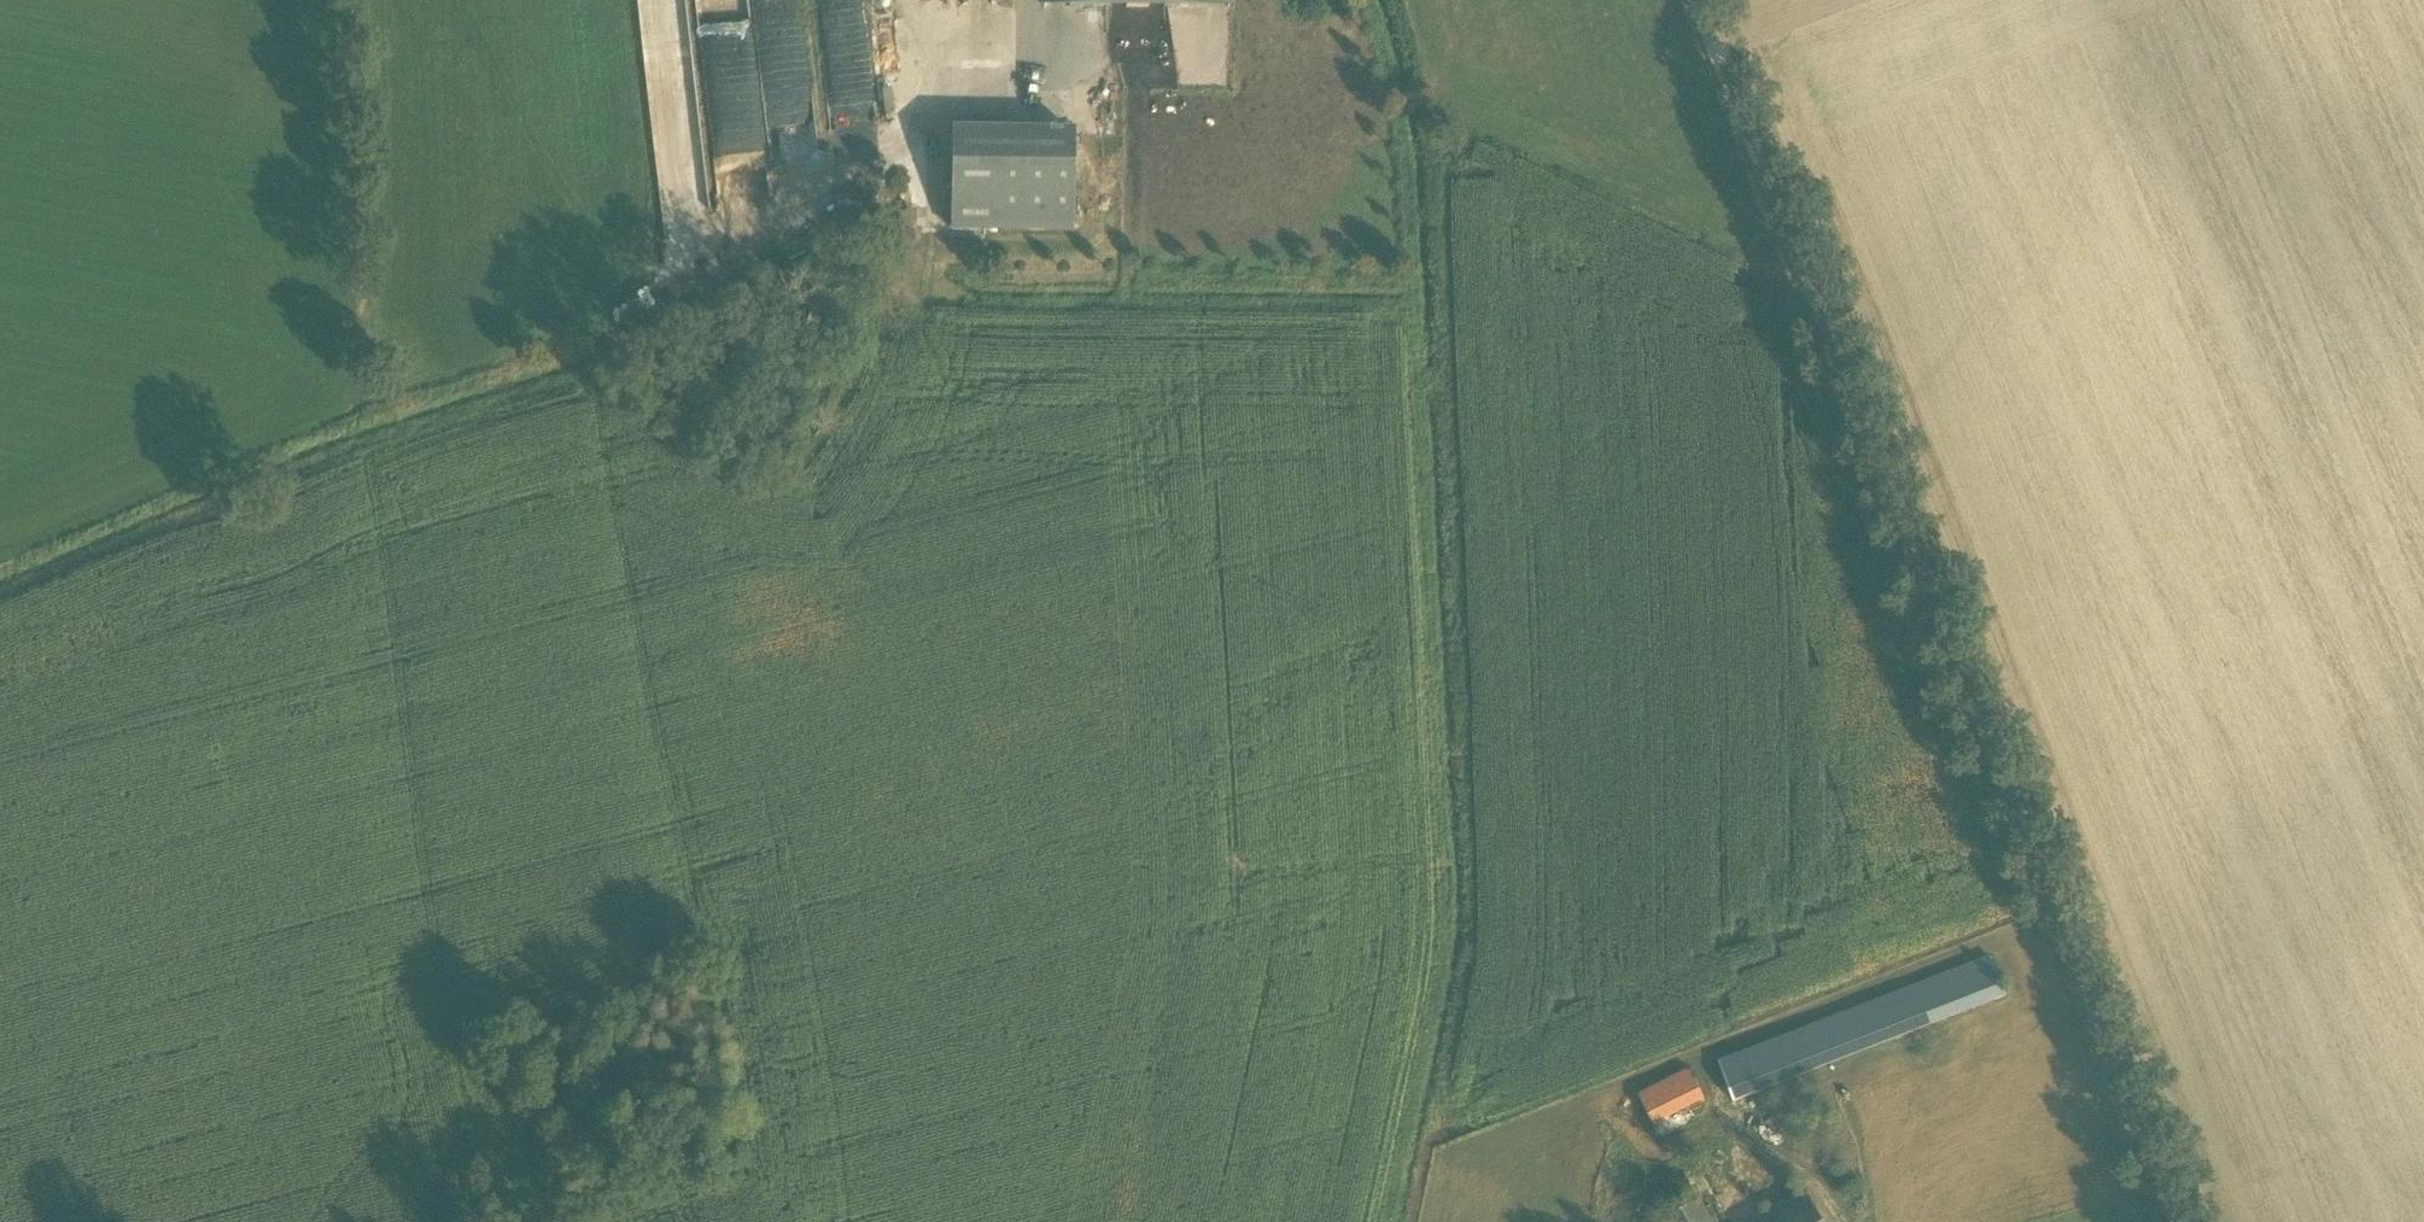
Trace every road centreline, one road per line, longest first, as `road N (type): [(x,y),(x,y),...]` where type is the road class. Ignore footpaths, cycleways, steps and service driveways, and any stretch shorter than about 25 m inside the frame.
road 1 (track): [(2174,1221),(1701,0)]

